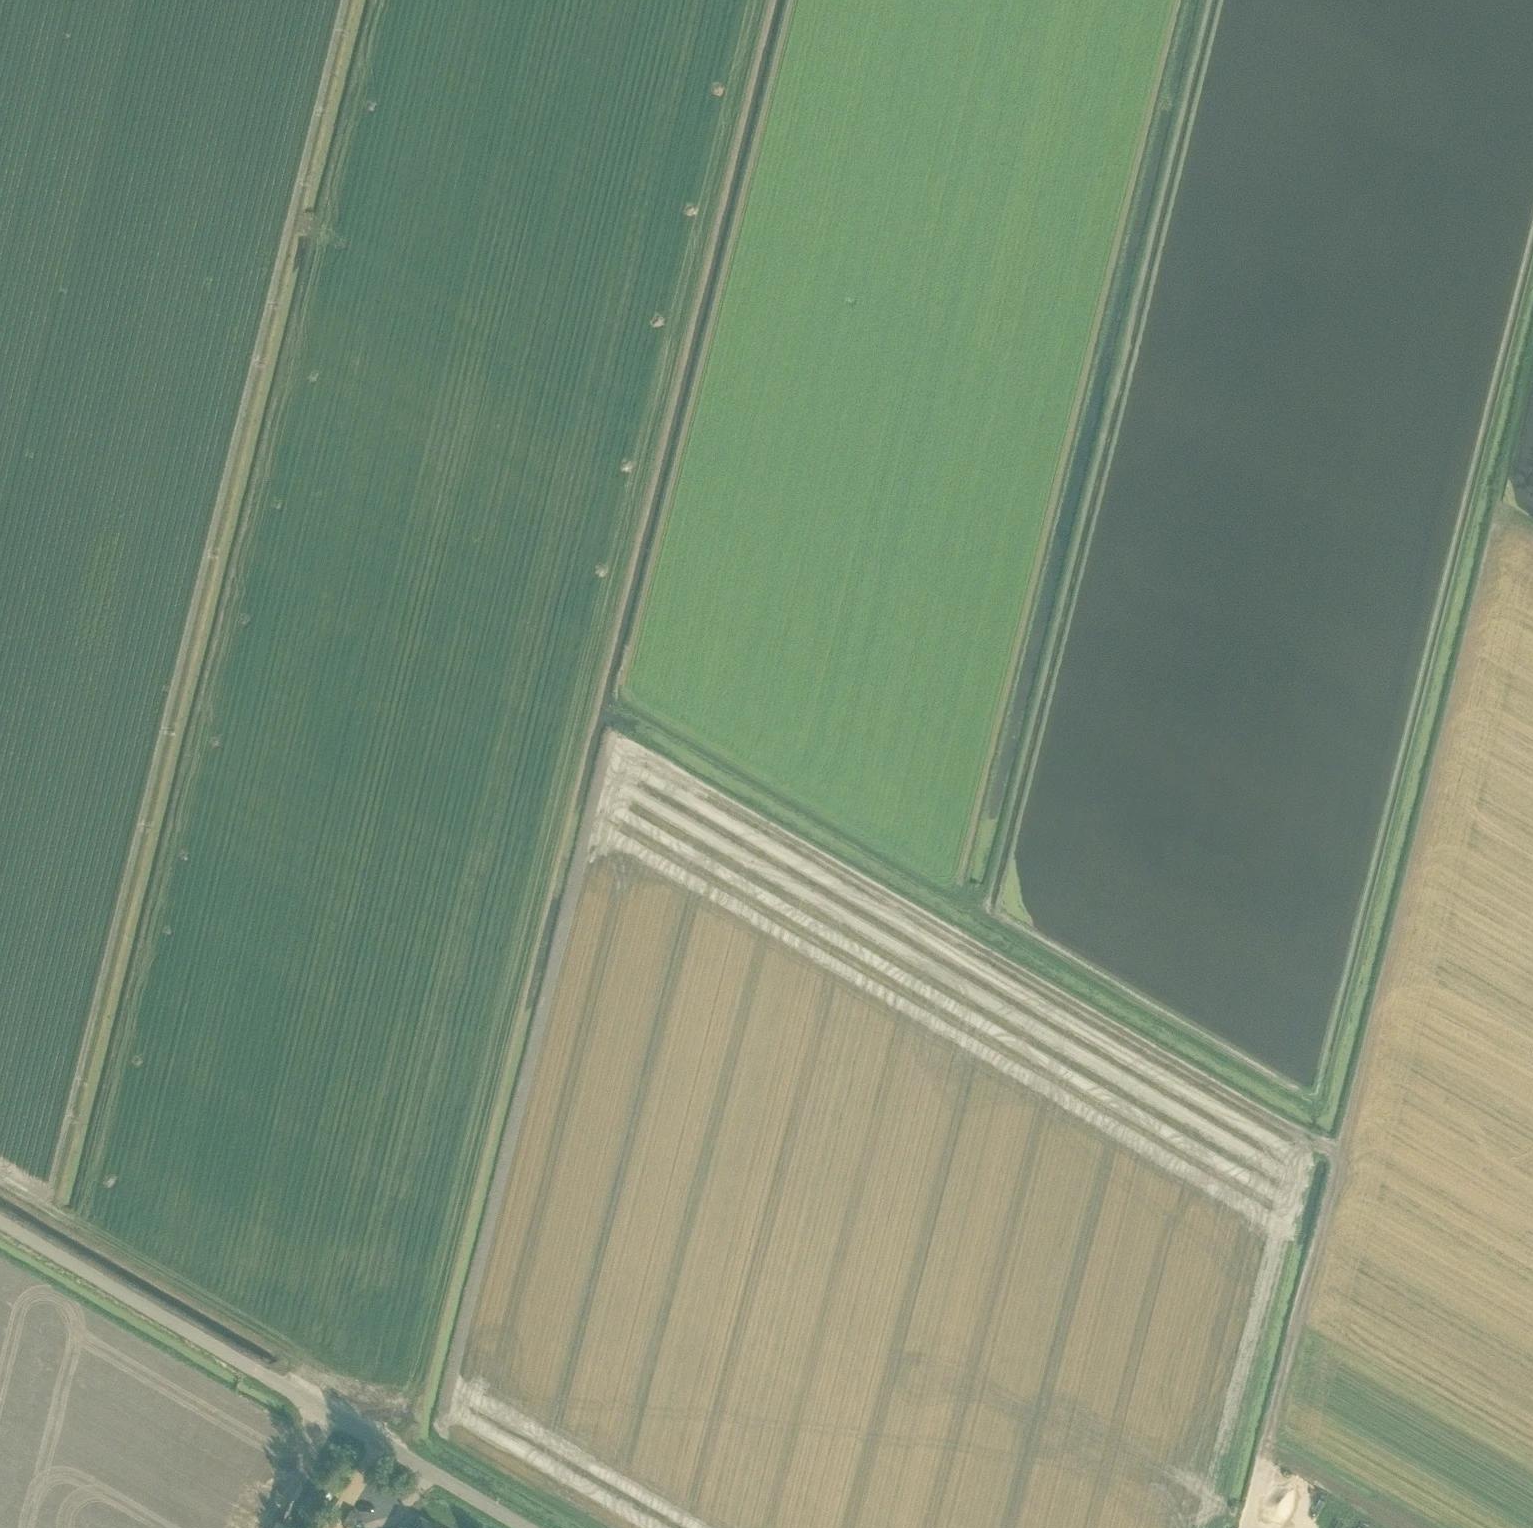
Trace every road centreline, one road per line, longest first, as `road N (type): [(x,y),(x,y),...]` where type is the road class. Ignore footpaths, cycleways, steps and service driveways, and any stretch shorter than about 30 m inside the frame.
road 1 (track): [(1245,1527),(1532,364)]
road 2 (unclassified): [(0,1219),(528,1527)]

